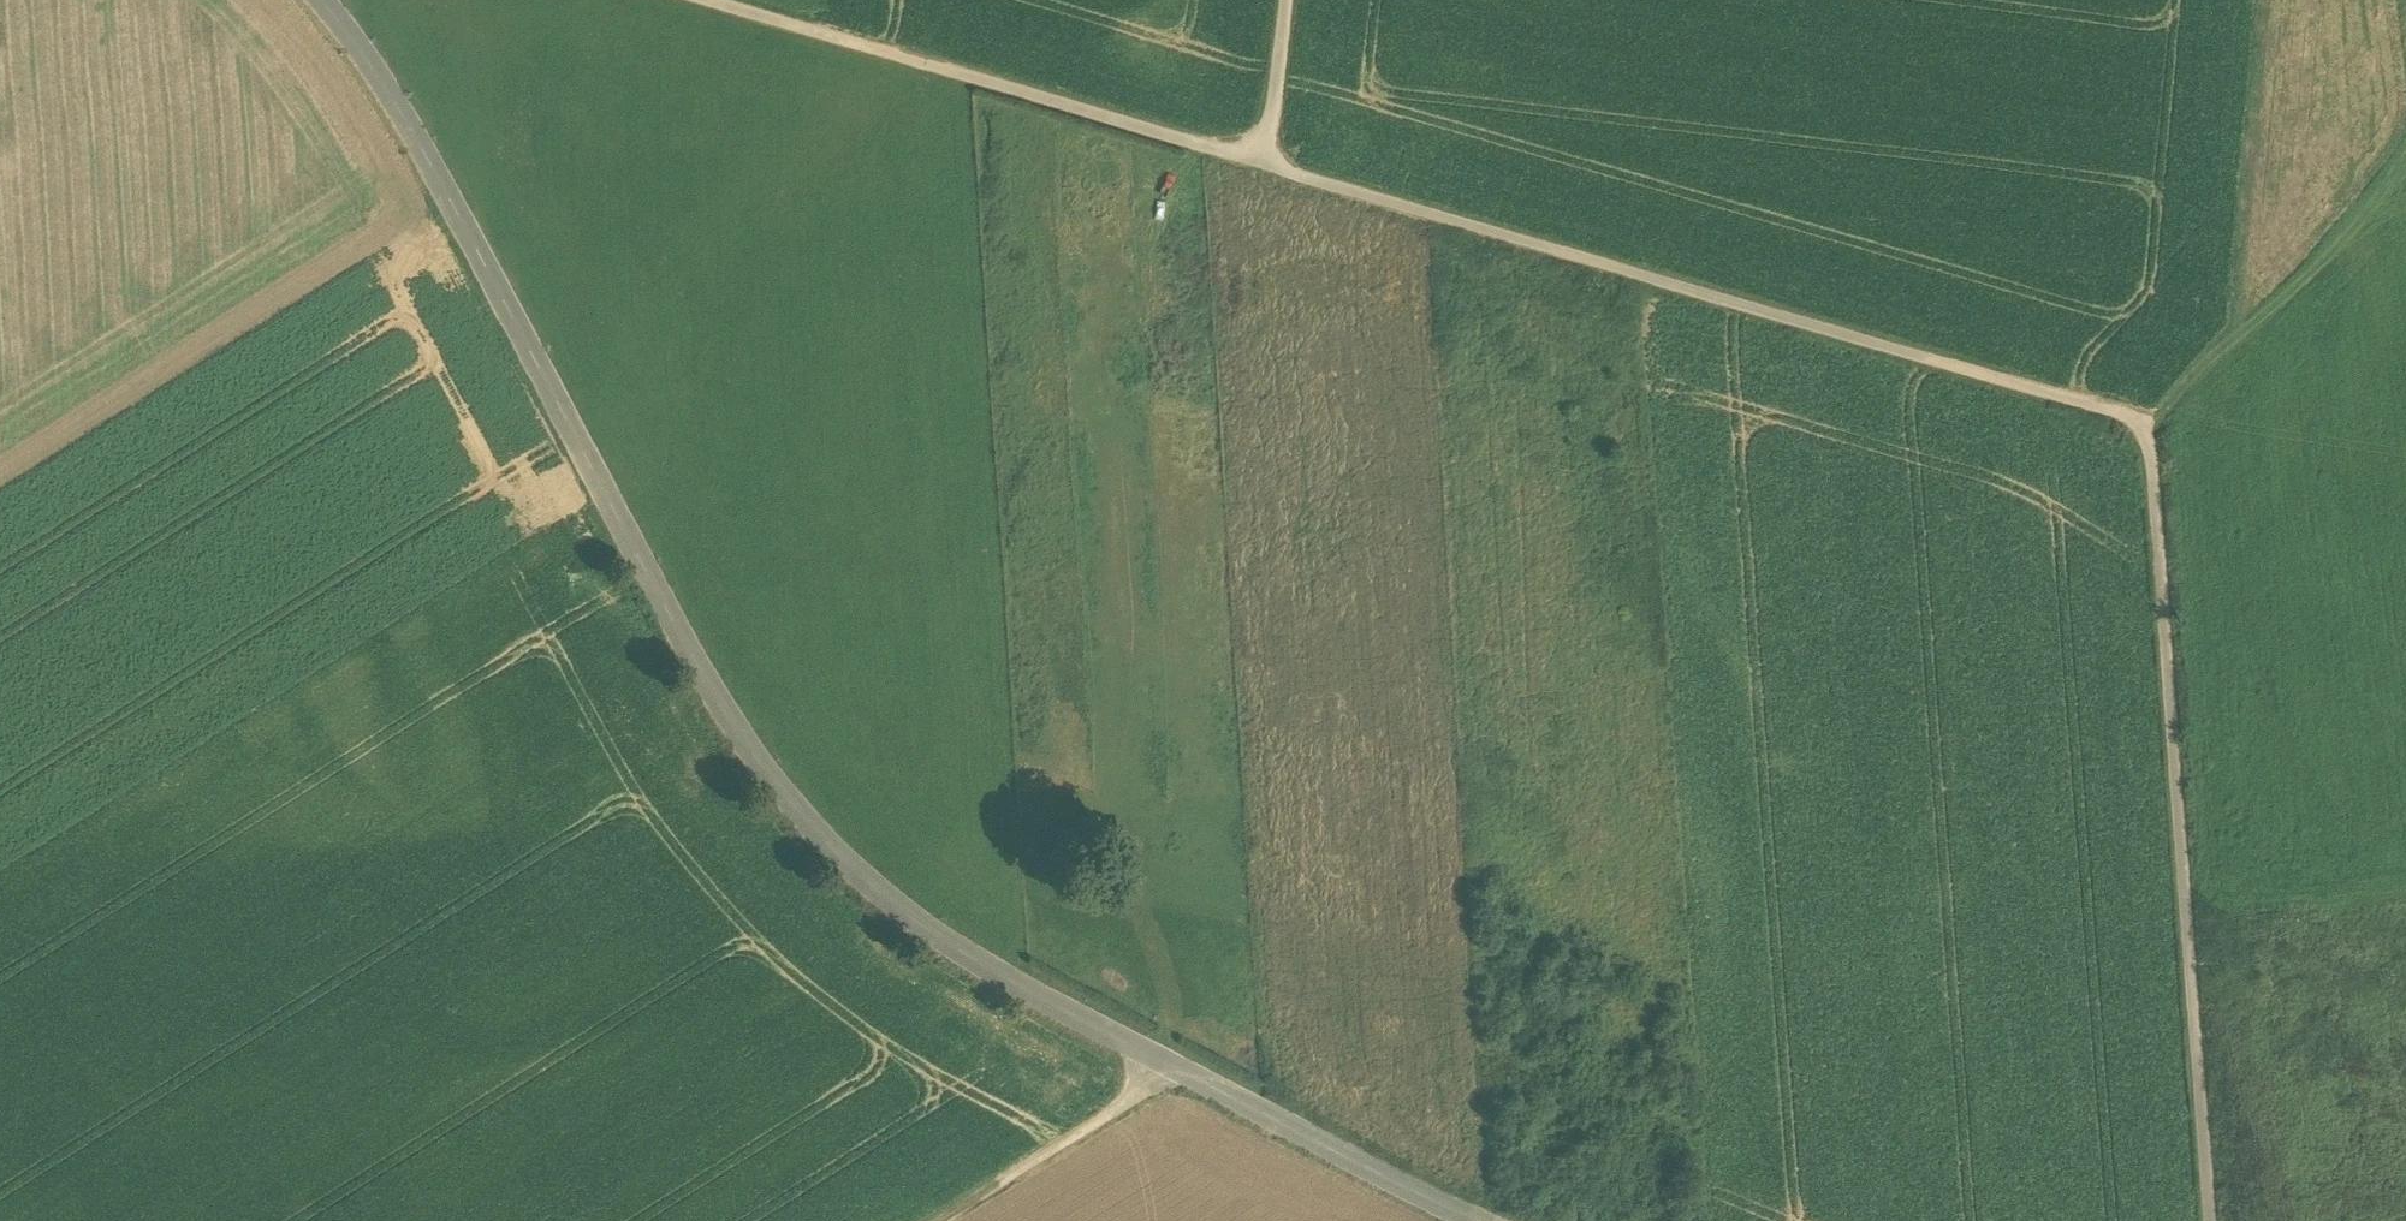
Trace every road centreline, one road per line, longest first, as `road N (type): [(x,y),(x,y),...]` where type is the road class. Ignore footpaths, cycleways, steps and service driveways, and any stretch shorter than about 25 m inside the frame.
road 1 (track): [(1285,0),(1265,156),(2155,417),(2211,1220)]
road 2 (unclassified): [(1478,1220),(1016,988),(905,916),(809,826),(765,775),(685,644),(369,62),(320,0)]
road 3 (track): [(1265,156),(733,0)]
road 4 (track): [(1168,1068),(1116,1115),(946,1220)]

